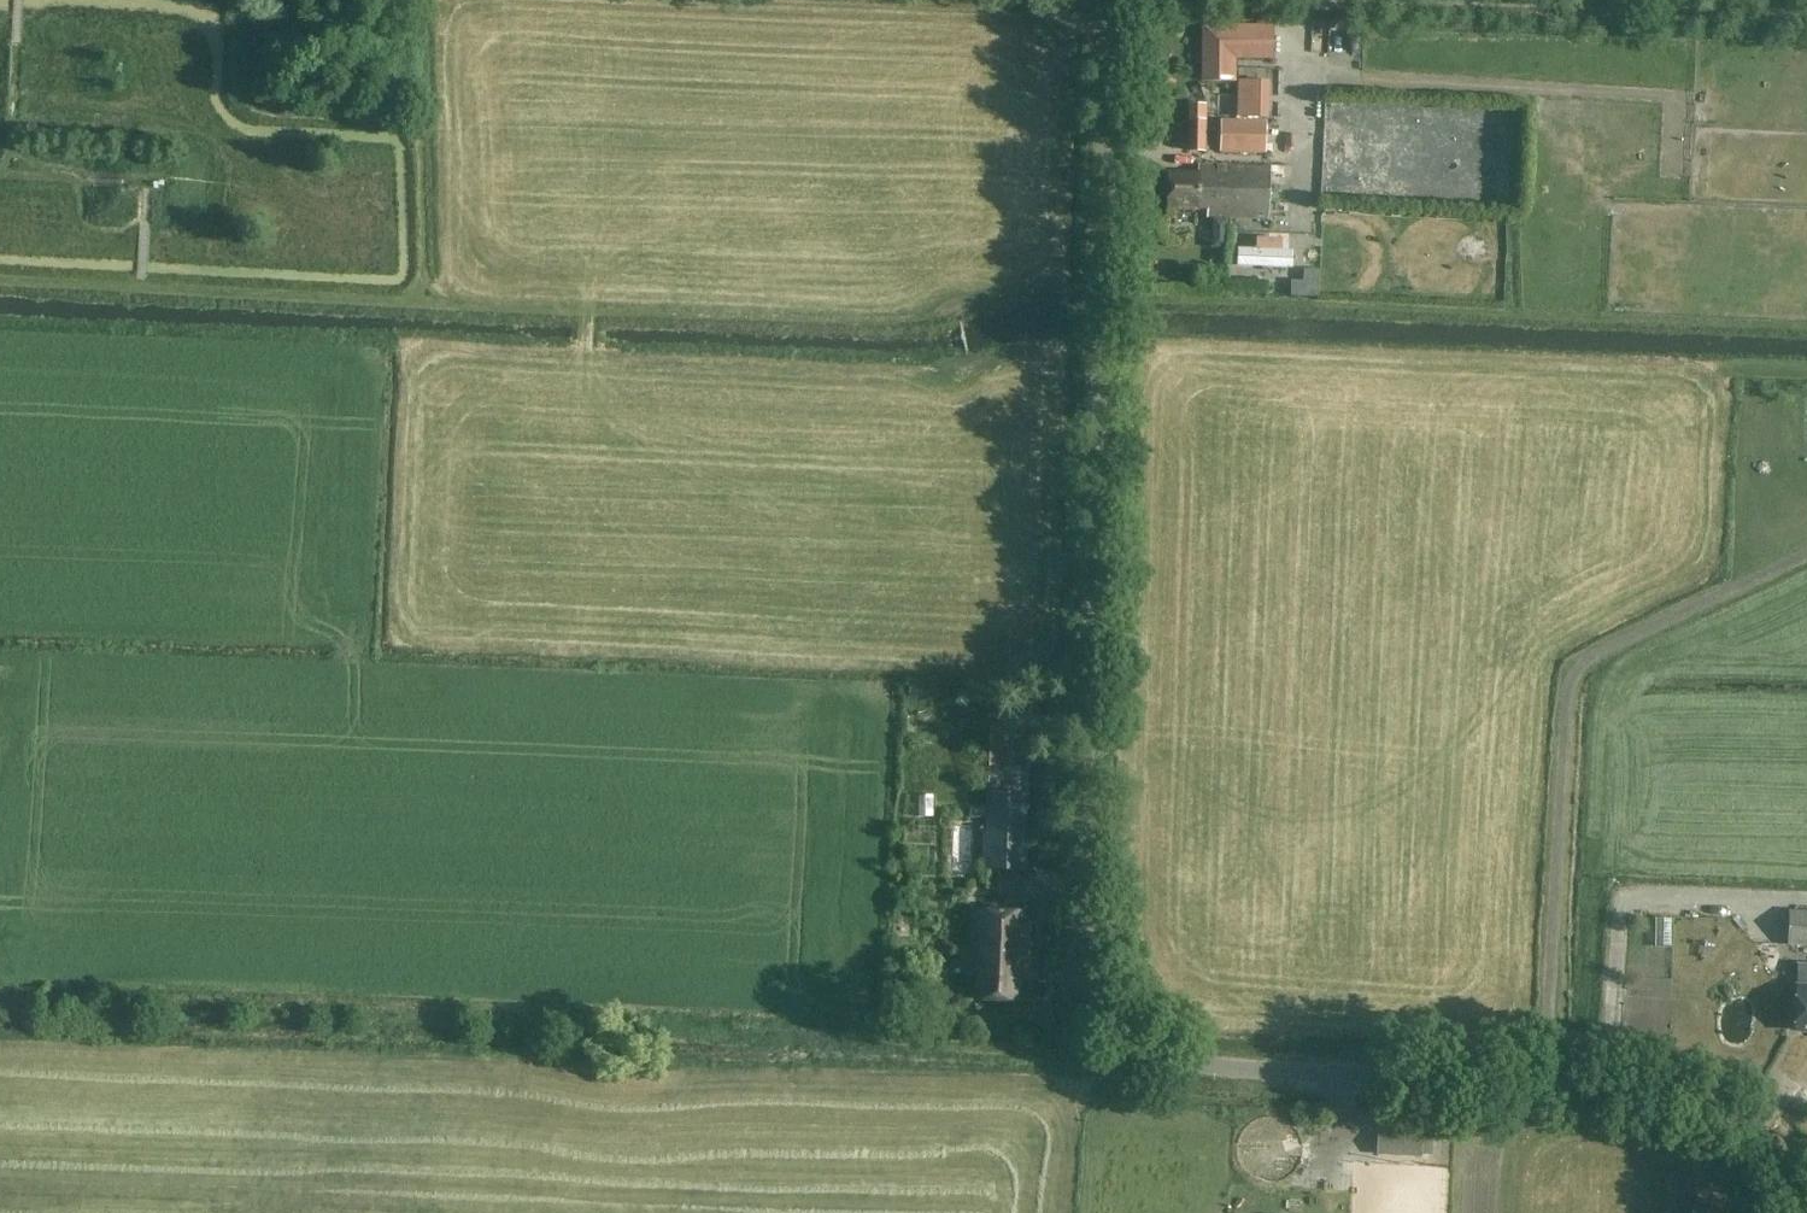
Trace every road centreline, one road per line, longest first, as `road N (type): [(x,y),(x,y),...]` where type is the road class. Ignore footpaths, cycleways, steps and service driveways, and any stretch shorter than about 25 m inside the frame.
road 1 (unclassified): [(1788,1212),(1778,1174),(1750,1134),(1714,1103),(1658,1090),(1206,1065),(1162,1053),(1100,994),(1083,949),(1080,893),(1111,0)]
road 2 (track): [(0,1010),(829,1032),(922,1045),(1162,1053)]
road 3 (track): [(1292,0),(1806,20)]

